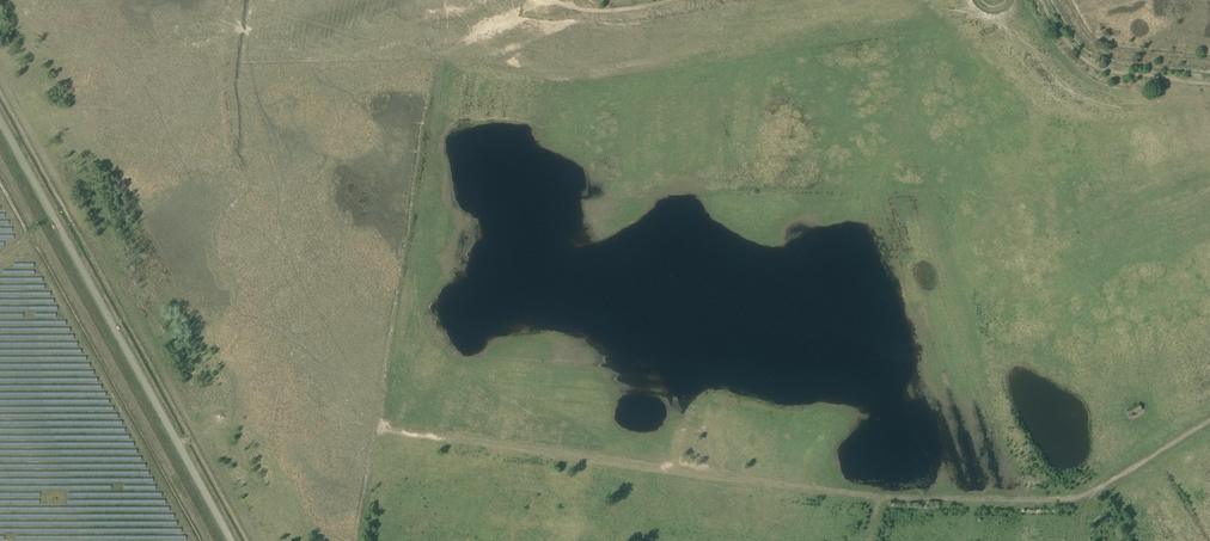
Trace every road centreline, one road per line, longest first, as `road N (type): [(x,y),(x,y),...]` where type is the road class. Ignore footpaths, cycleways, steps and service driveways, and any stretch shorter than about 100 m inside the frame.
road 1 (track): [(0,122),(231,540)]
road 2 (track): [(1209,84),(1093,63),(1063,37),(1041,0)]

